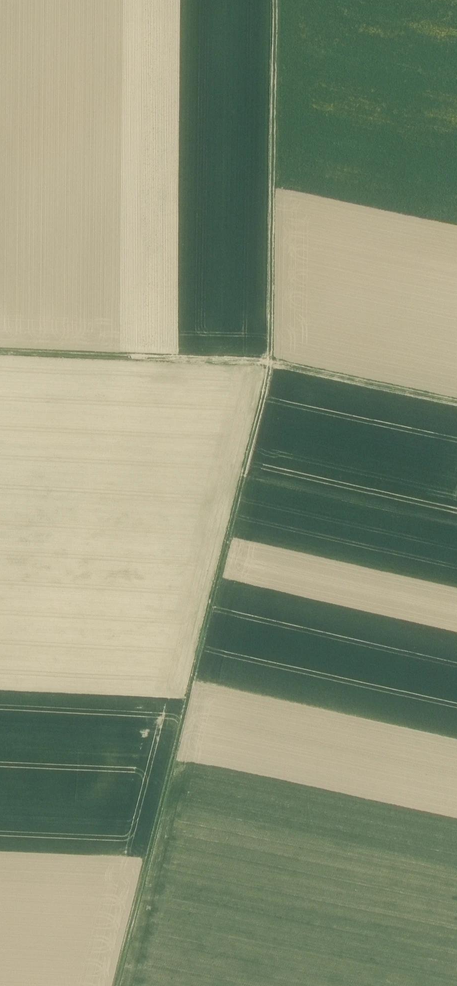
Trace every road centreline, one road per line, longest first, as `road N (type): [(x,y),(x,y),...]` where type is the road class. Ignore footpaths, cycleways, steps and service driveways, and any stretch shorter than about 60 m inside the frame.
road 1 (track): [(112,985),(269,362),(274,0)]
road 2 (track): [(0,355),(269,362),(456,401)]

